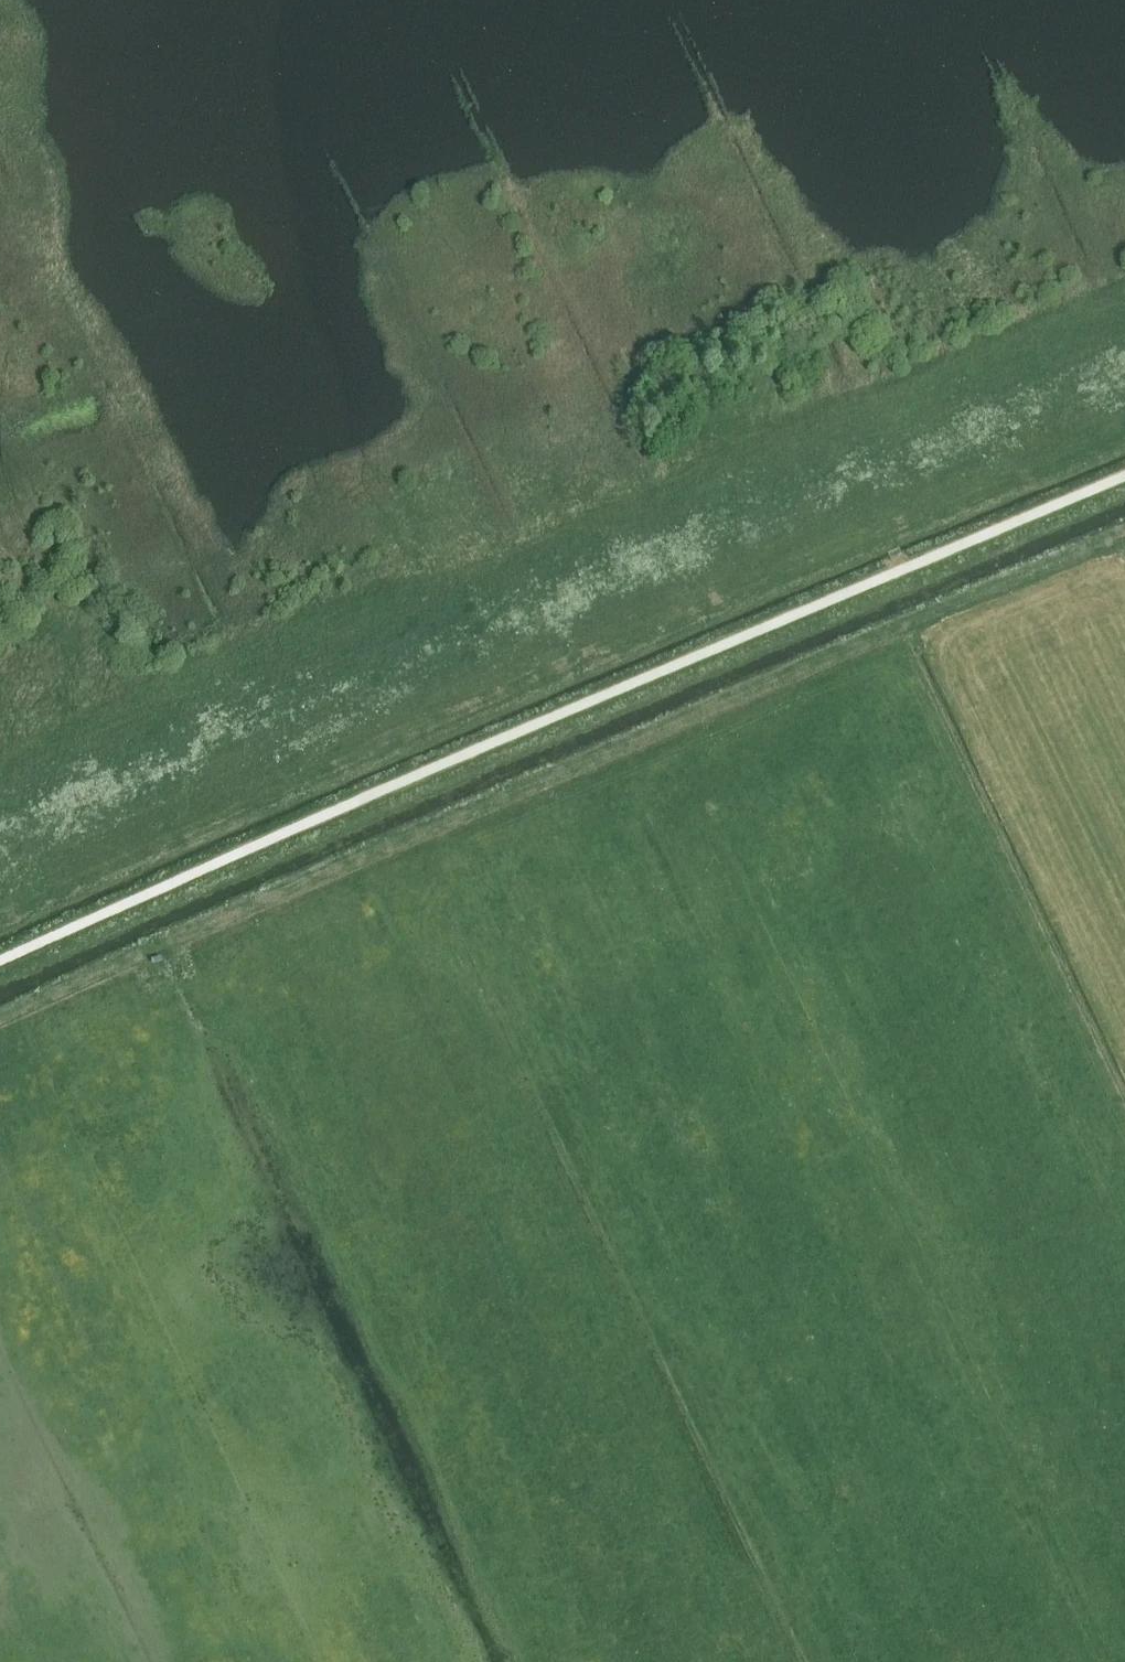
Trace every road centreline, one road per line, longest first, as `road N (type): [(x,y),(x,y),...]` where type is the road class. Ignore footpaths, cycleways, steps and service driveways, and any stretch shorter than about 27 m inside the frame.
road 1 (track): [(1124,349),(0,833)]

